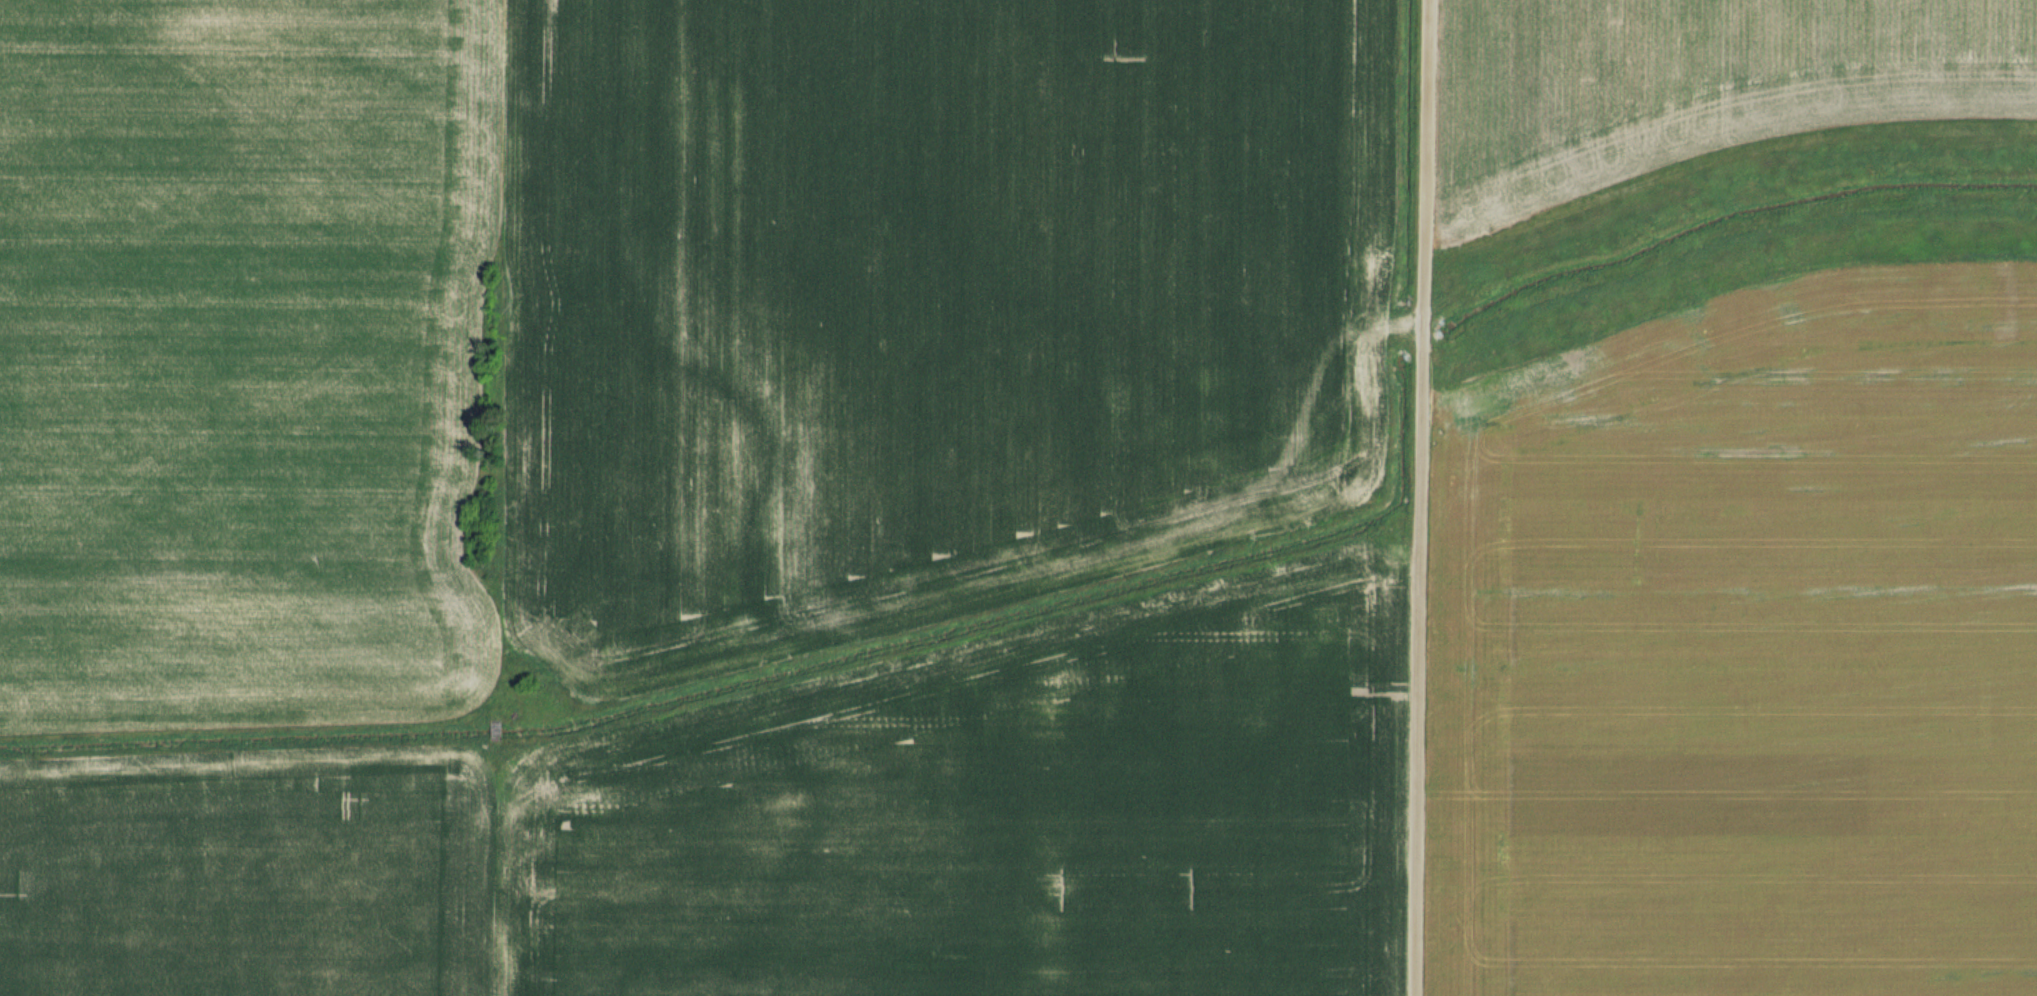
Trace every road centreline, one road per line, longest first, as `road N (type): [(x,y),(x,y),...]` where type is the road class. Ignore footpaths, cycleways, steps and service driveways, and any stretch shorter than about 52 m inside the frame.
road 1 (residential): [(1414,995),(1422,0)]

